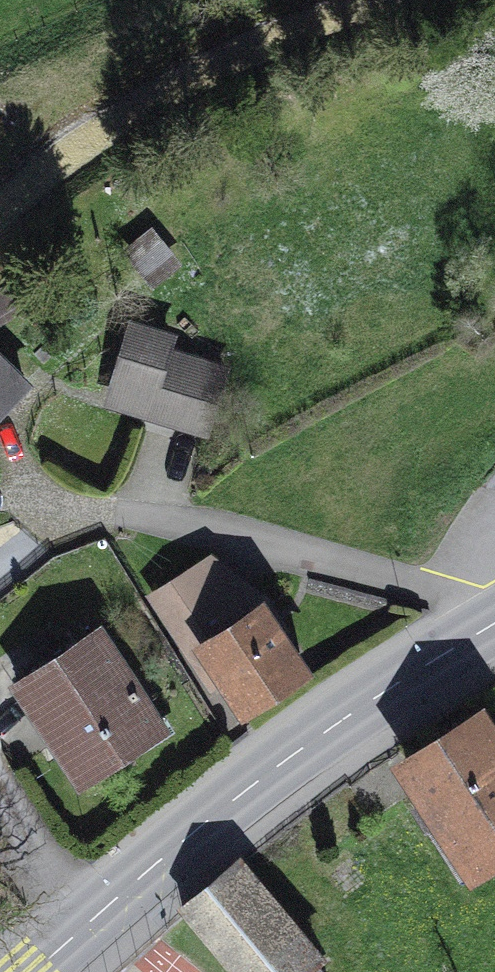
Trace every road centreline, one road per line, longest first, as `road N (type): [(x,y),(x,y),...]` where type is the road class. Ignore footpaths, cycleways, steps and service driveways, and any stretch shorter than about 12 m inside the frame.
road 1 (primary): [(494,623),(232,801),(36,971)]

